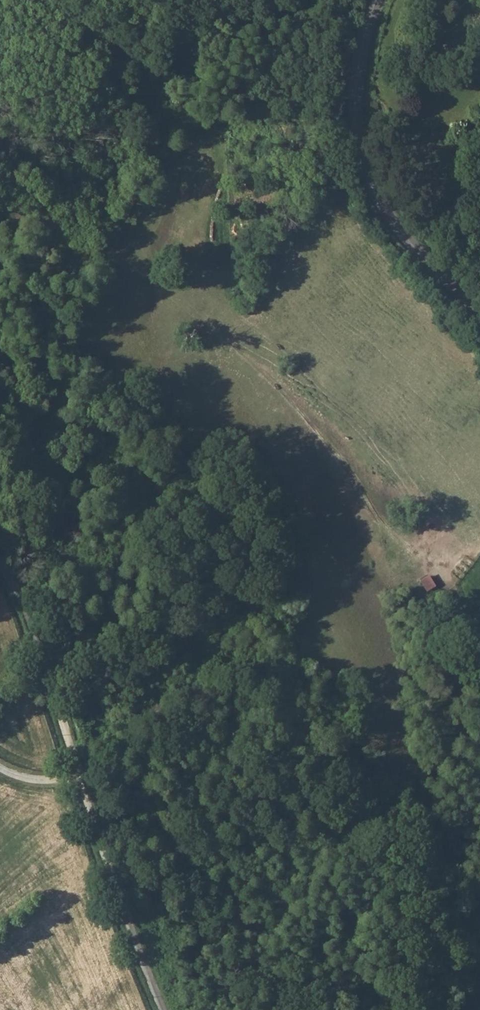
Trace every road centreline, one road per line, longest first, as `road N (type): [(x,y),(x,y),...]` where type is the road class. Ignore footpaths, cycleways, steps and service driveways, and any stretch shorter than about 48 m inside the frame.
road 1 (unclassified): [(0,556),(55,667),(83,780),(164,1009)]
road 2 (tertiary): [(377,0),(357,83),(360,156),(394,223),(479,317)]

